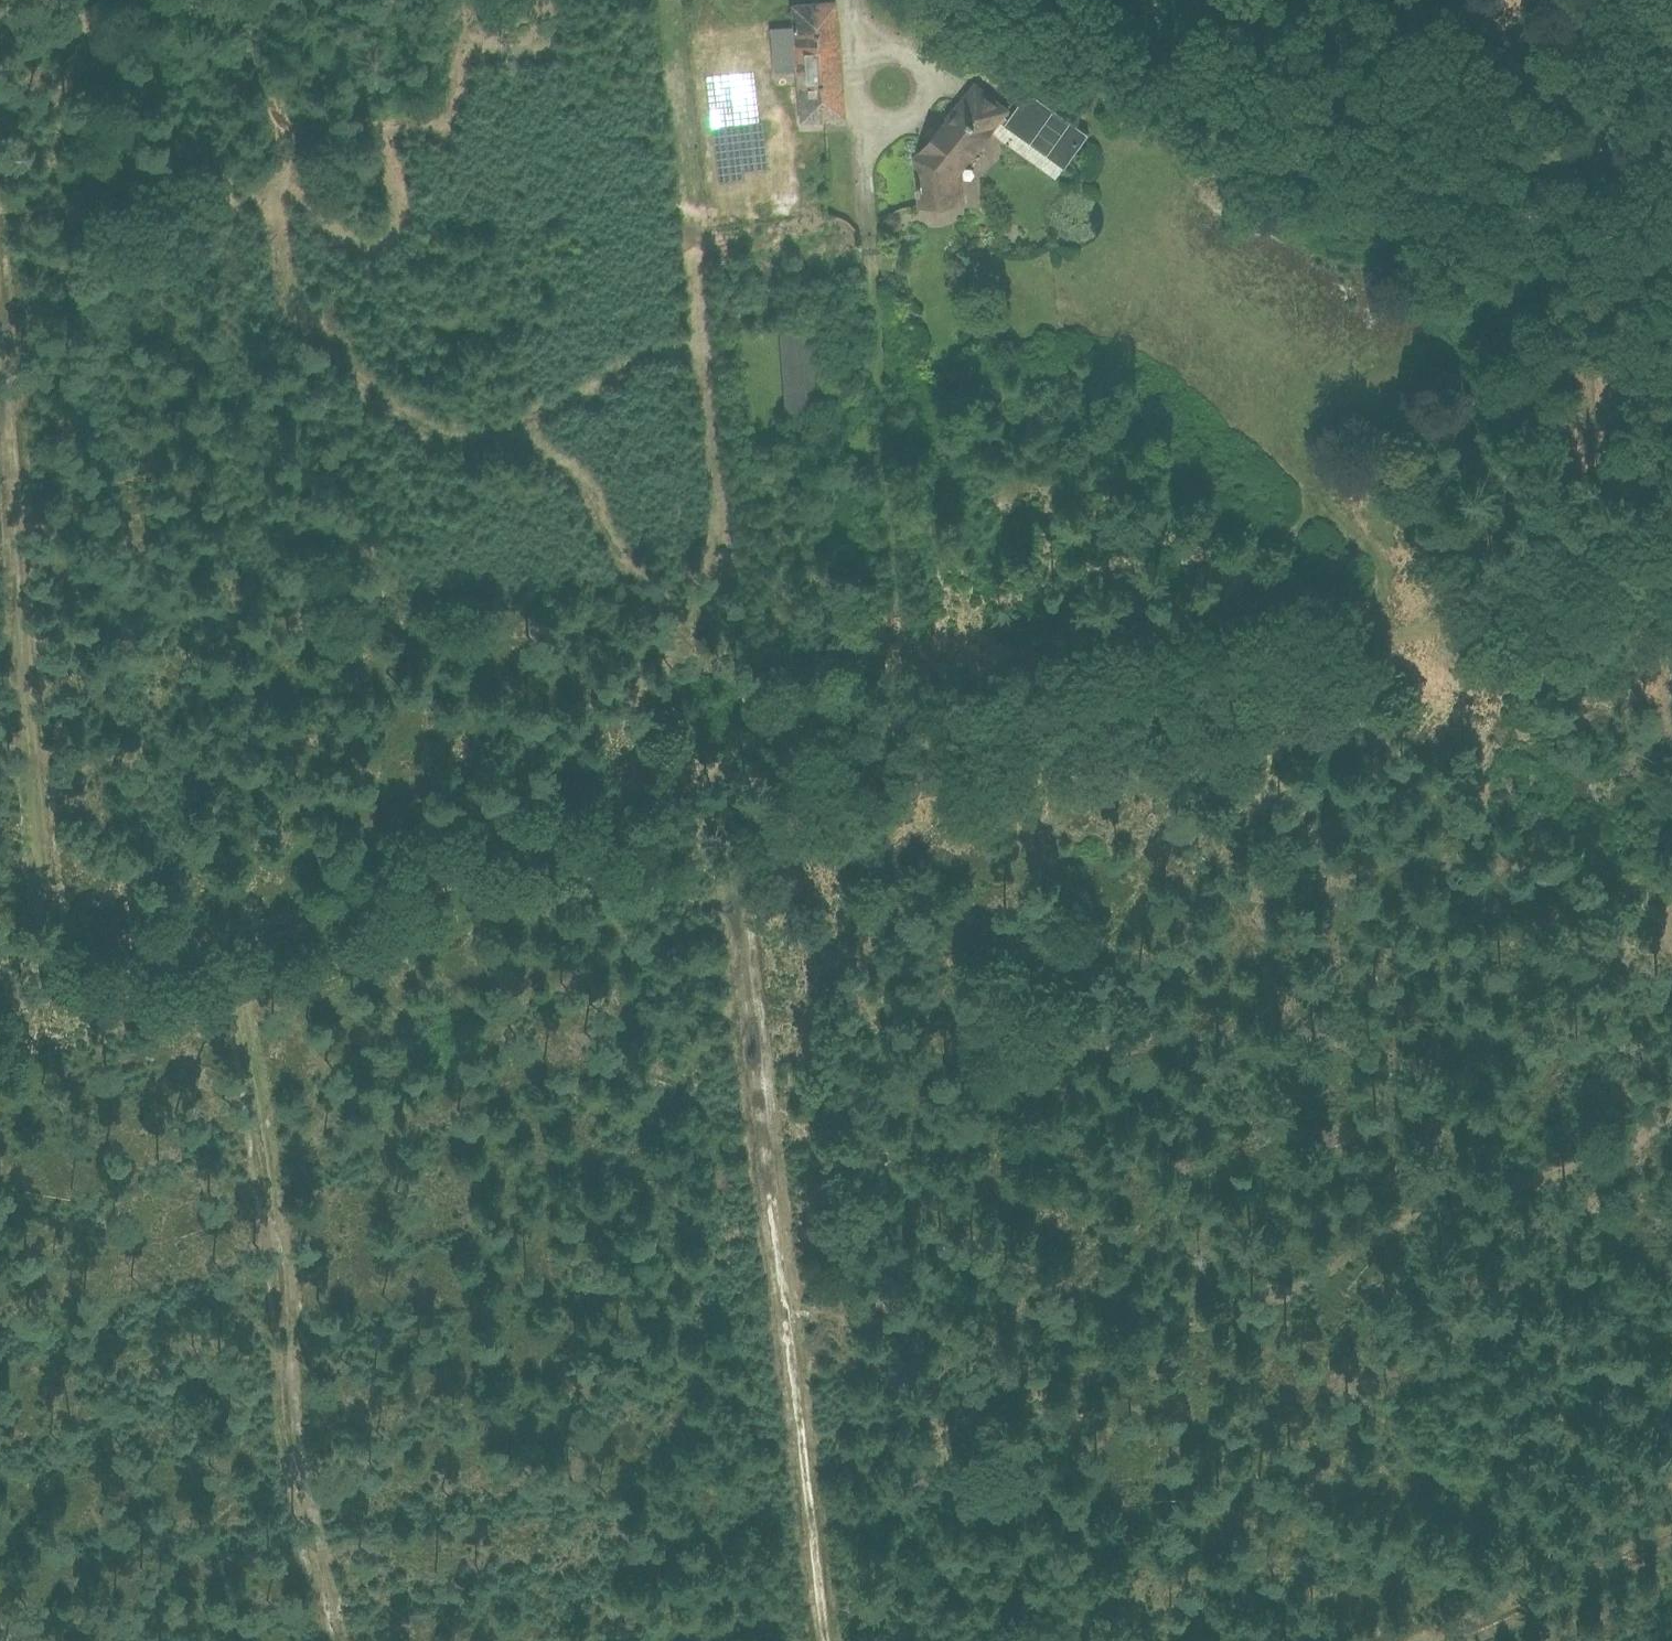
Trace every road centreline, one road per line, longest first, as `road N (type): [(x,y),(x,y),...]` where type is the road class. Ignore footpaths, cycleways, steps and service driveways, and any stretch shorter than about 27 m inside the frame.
road 1 (track): [(849,0),(903,685),(893,701),(743,734),(734,783),(838,1640)]
road 2 (track): [(0,973),(734,783),(1671,558)]
road 3 (track): [(220,917),(336,1640)]
road 4 (track): [(52,959),(0,319)]
road 5 (track): [(1433,1640),(1671,1536)]

